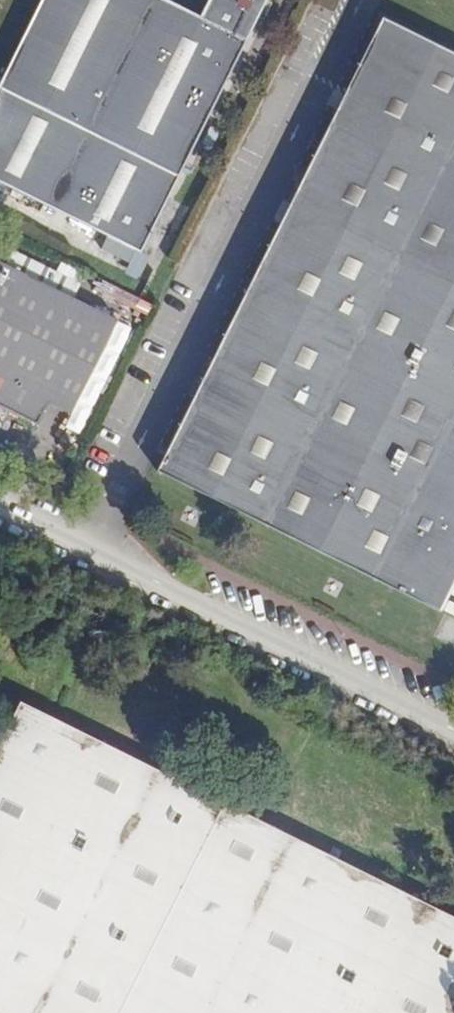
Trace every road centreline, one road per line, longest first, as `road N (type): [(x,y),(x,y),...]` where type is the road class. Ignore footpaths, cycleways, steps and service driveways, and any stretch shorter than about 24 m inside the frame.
road 1 (residential): [(0,502),(453,730)]

